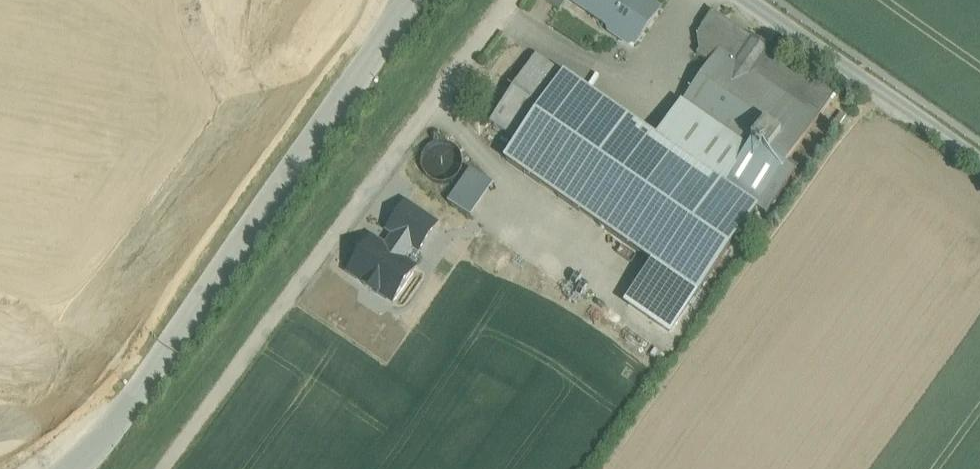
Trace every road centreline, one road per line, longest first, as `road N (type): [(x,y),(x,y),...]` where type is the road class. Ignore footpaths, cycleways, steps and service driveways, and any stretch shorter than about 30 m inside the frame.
road 1 (track): [(505,0),(164,468)]
road 2 (unclassified): [(979,161),(745,0)]

